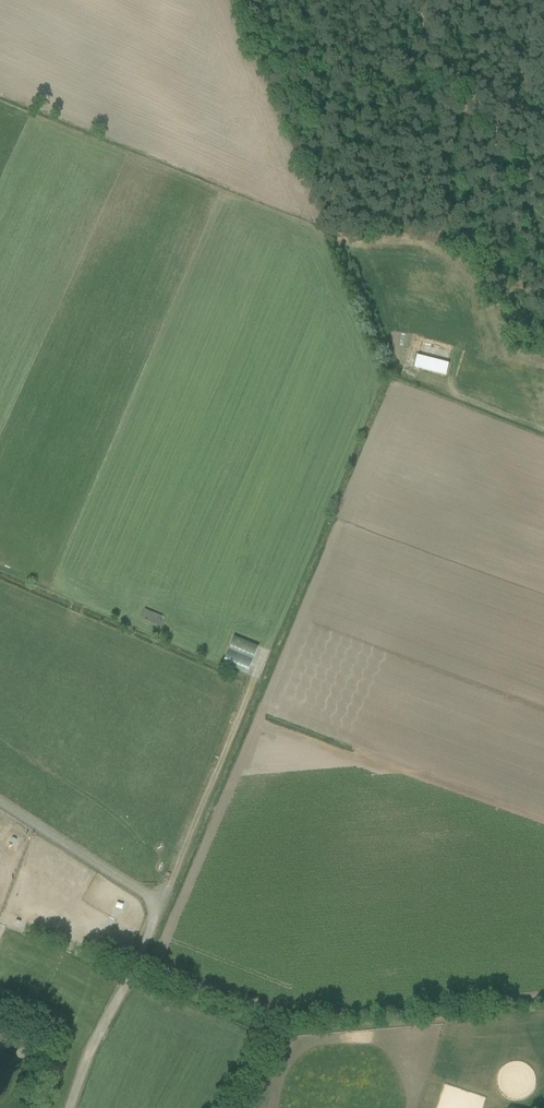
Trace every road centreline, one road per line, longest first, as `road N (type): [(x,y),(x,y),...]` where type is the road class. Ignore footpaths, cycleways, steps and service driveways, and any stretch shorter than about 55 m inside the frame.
road 1 (track): [(543,185),(479,108),(416,0)]

